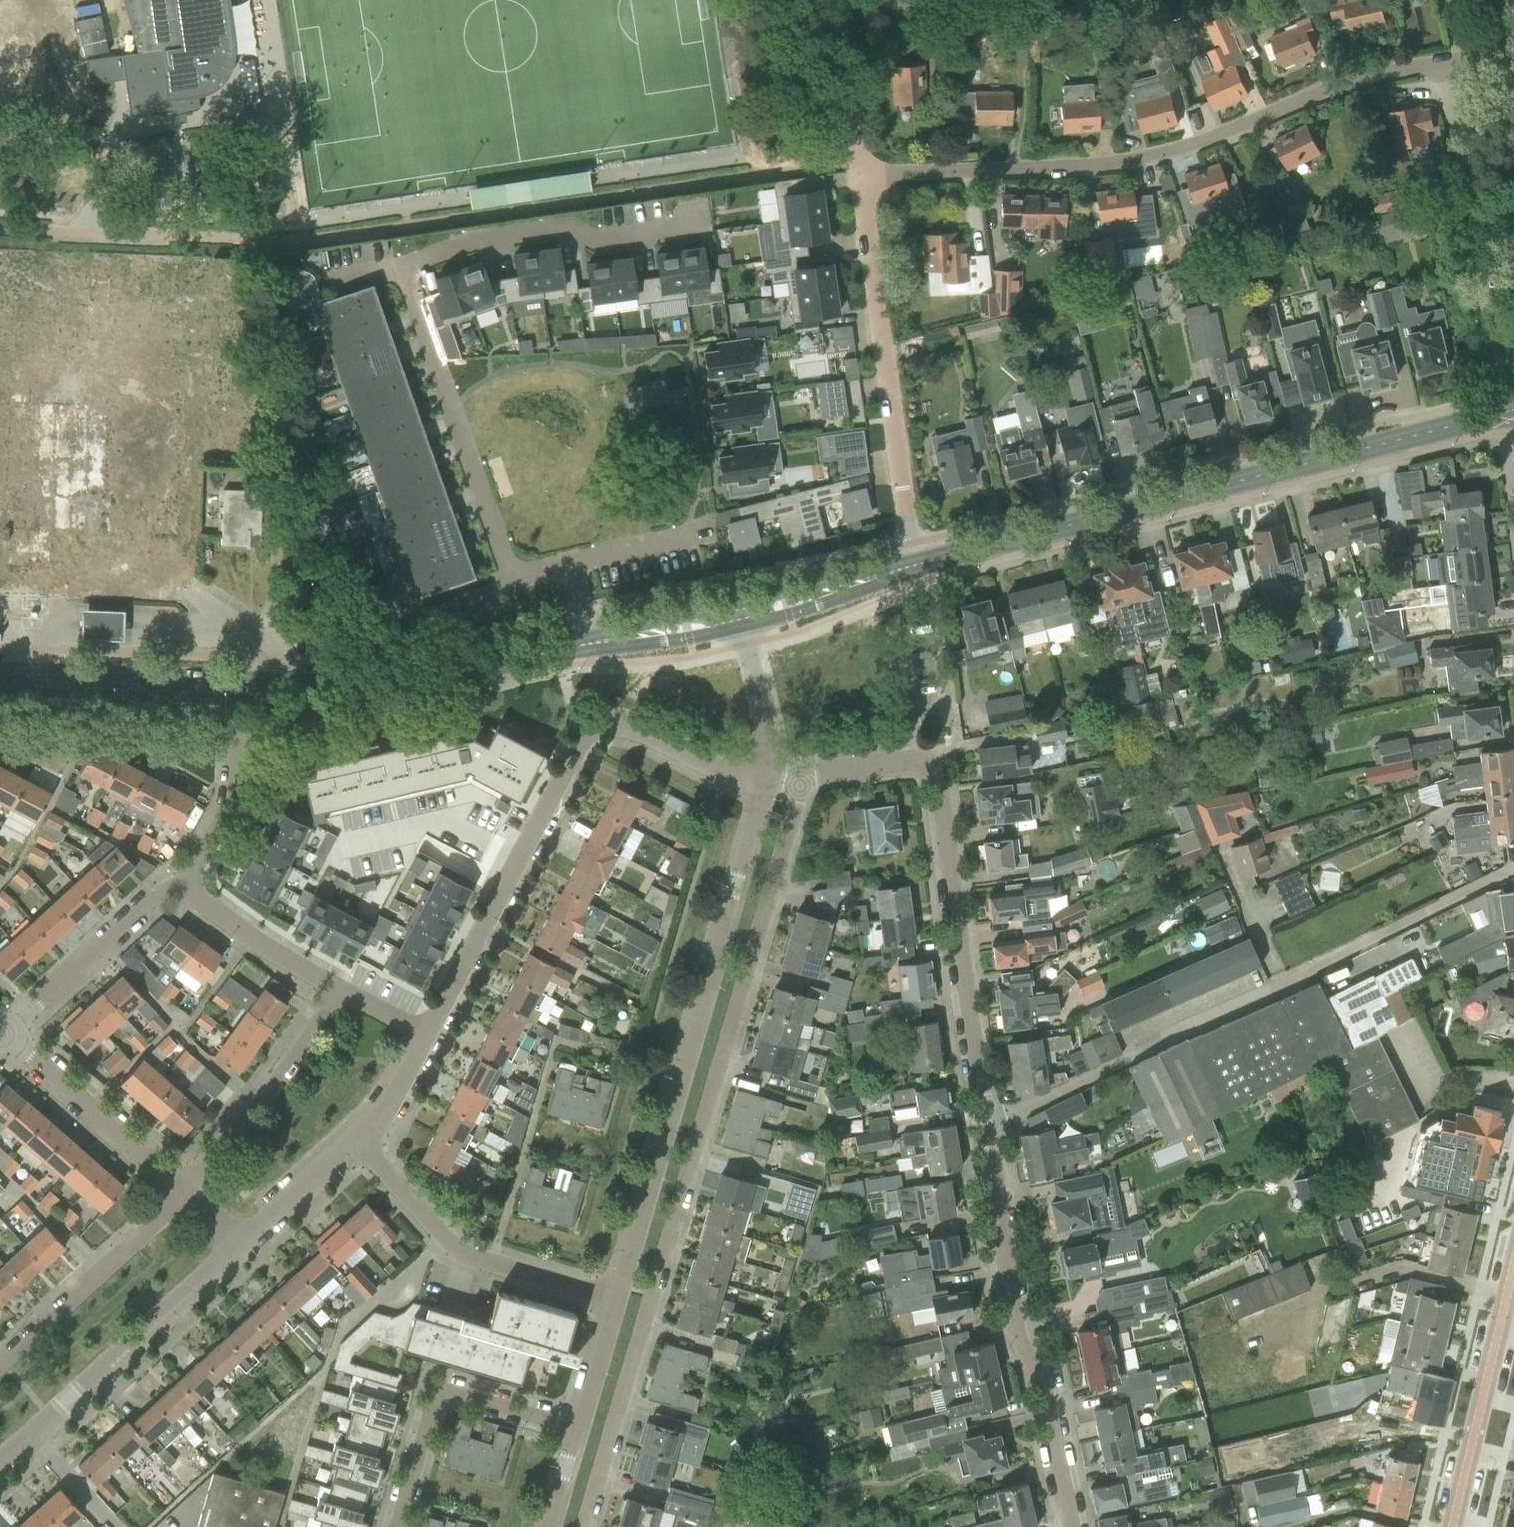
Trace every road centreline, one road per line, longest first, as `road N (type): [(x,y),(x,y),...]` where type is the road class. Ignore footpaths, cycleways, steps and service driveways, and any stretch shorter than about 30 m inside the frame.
road 1 (residential): [(915,565),(861,175),(1130,166),(1352,80),(1443,64)]
road 2 (residential): [(584,1526),(804,768)]
road 3 (tertiary): [(915,565),(1513,414)]
road 4 (residential): [(1513,868),(990,1115)]
road 5 (residential): [(615,1295),(764,773)]
road 6 (tertiary): [(0,673),(326,689),(529,652)]
road 7 (residential): [(426,1030),(574,746),(594,728),(630,724),(725,773),(764,773)]
road 8 (residential): [(1073,1526),(990,1115)]
road 9 (residential): [(529,652),(402,268)]
road 10 (residential): [(990,1115),(937,786),(928,768),(906,755)]
road 11 (unclassified): [(1443,64),(1513,414)]
road 12 (residential): [(0,1467),(240,1249)]
road 13 (residential): [(615,1295),(450,1248),(363,1143)]
road 14 (residential): [(402,268),(496,235),(592,236),(699,223)]
road 15 (residential): [(574,1433),(437,1398),(400,1526)]
road 16 (residential): [(1451,1526),(1513,1262)]
road 17 (residential): [(179,1192),(340,985)]
road 18 (residential): [(0,1358),(179,1192)]
road 19 (residential): [(0,714),(237,722)]
road 20 (residential): [(179,1192),(4,1032)]
road 21 (residential): [(4,1032),(169,886)]
road 22 (tertiary): [(529,652),(741,604)]
road 23 (residential): [(340,985),(169,886)]
road 24 (residential): [(169,886),(232,796),(237,722)]
road 25 (tertiary): [(741,604),(915,565)]
road 26 (residential): [(764,773),(767,711),(741,604)]
road 27 (residential): [(240,1249),(363,1143)]
road 28 (residential): [(574,1433),(615,1295)]
road 29 (residential): [(363,1143),(394,1105),(426,1030)]

